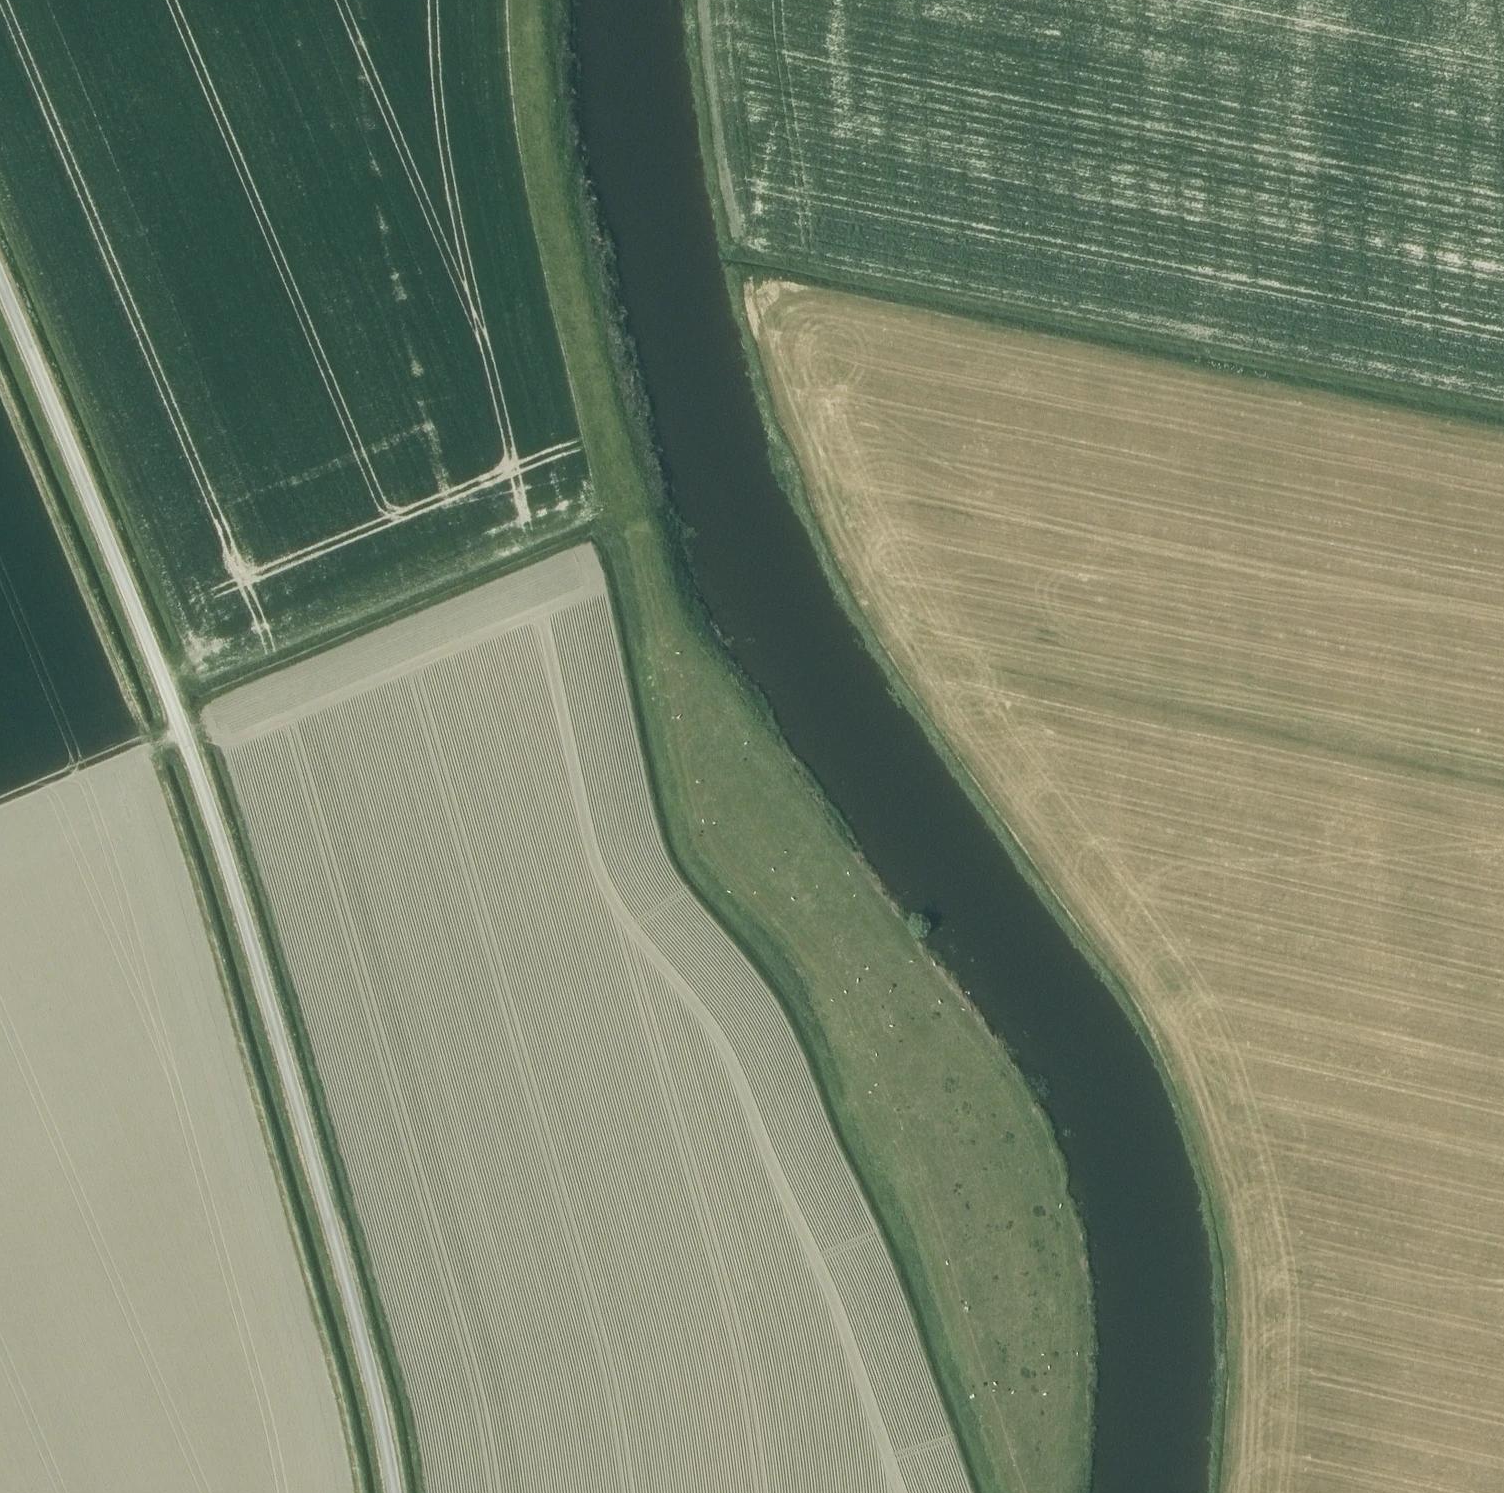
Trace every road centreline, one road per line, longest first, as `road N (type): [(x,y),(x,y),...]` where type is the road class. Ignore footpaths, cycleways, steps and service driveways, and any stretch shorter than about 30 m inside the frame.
road 1 (unclassified): [(393,1492),(369,1364),(203,789),(0,281)]

